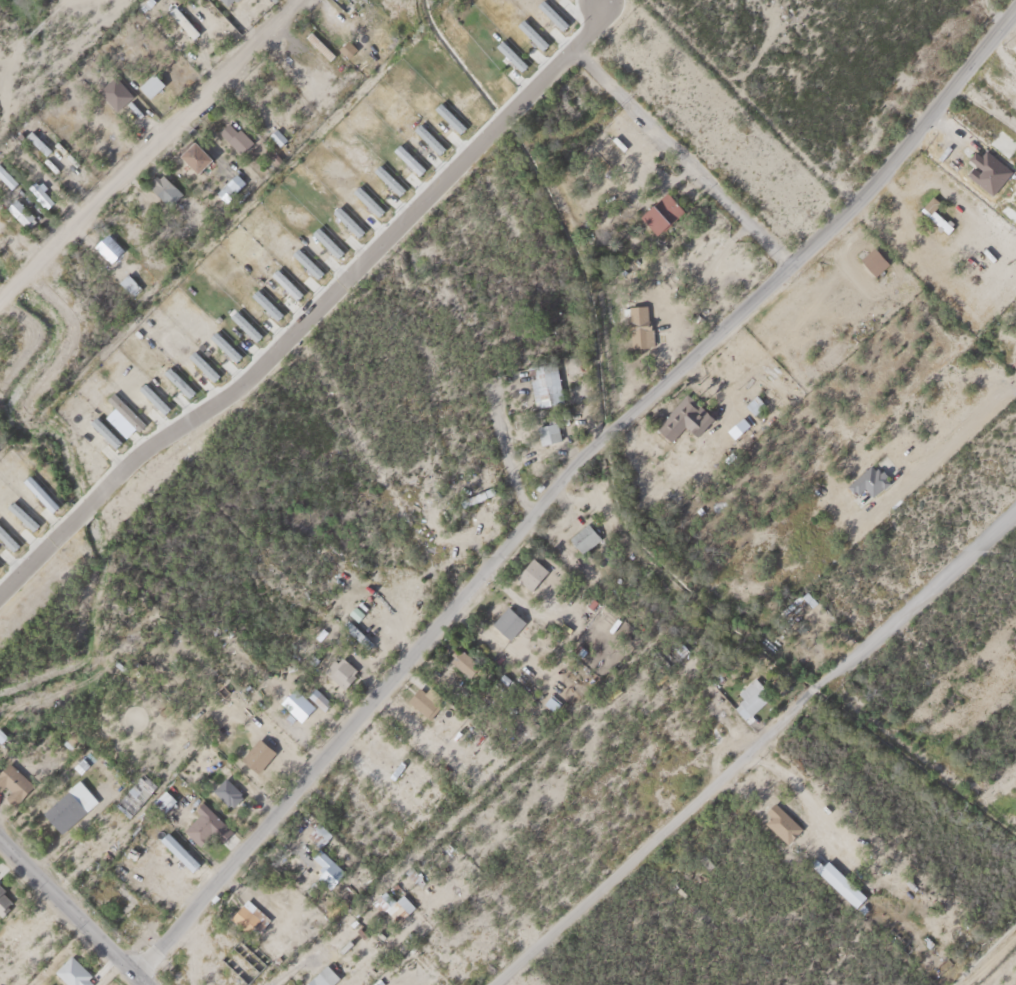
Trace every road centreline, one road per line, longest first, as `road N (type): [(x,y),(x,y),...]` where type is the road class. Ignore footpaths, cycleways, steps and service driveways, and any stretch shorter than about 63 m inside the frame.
road 1 (residential): [(136,970),(601,438),(850,211)]
road 2 (residential): [(594,2),(589,30),(251,374),(120,468),(0,589)]
road 3 (residential): [(493,984),(1015,513)]
road 4 (residential): [(261,984),(620,666)]
road 5 (residential): [(0,297),(300,0)]
road 6 (residential): [(789,268),(570,48)]
road 7 (residential): [(850,211),(1015,10)]
road 8 (residential): [(151,984),(0,836)]
road 9 (residential): [(528,520),(492,382)]

